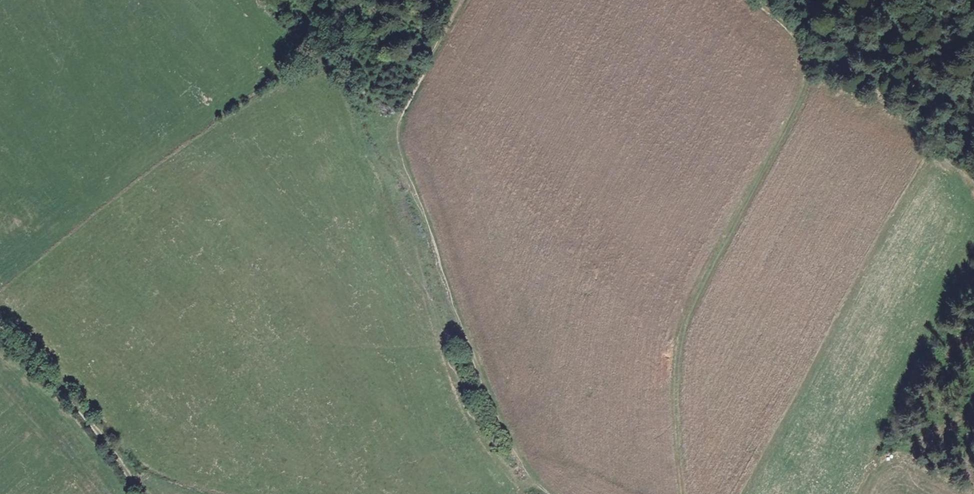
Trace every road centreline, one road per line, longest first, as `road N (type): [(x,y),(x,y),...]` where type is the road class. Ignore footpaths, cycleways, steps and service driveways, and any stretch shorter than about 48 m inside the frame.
road 1 (track): [(141,493),(103,436),(0,335)]
road 2 (track): [(0,349),(65,411),(126,493)]

